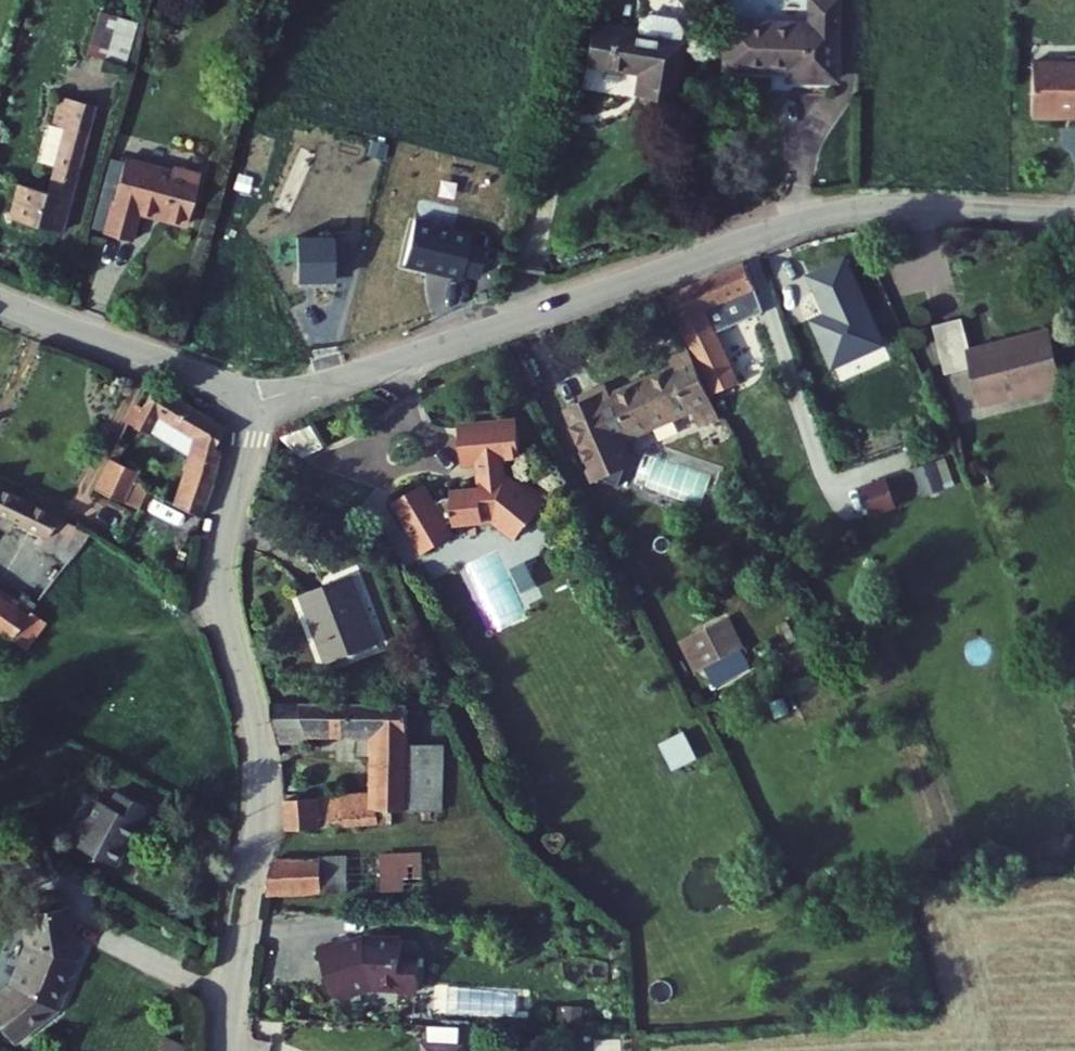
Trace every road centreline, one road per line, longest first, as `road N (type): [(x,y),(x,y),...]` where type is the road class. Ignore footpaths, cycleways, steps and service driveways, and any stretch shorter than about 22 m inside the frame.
road 1 (tertiary): [(254,400),(833,212),(877,207),(1074,217)]
road 2 (residential): [(254,400),(222,559),(261,779),(226,1050)]
road 3 (tertiary): [(0,302),(254,400)]

